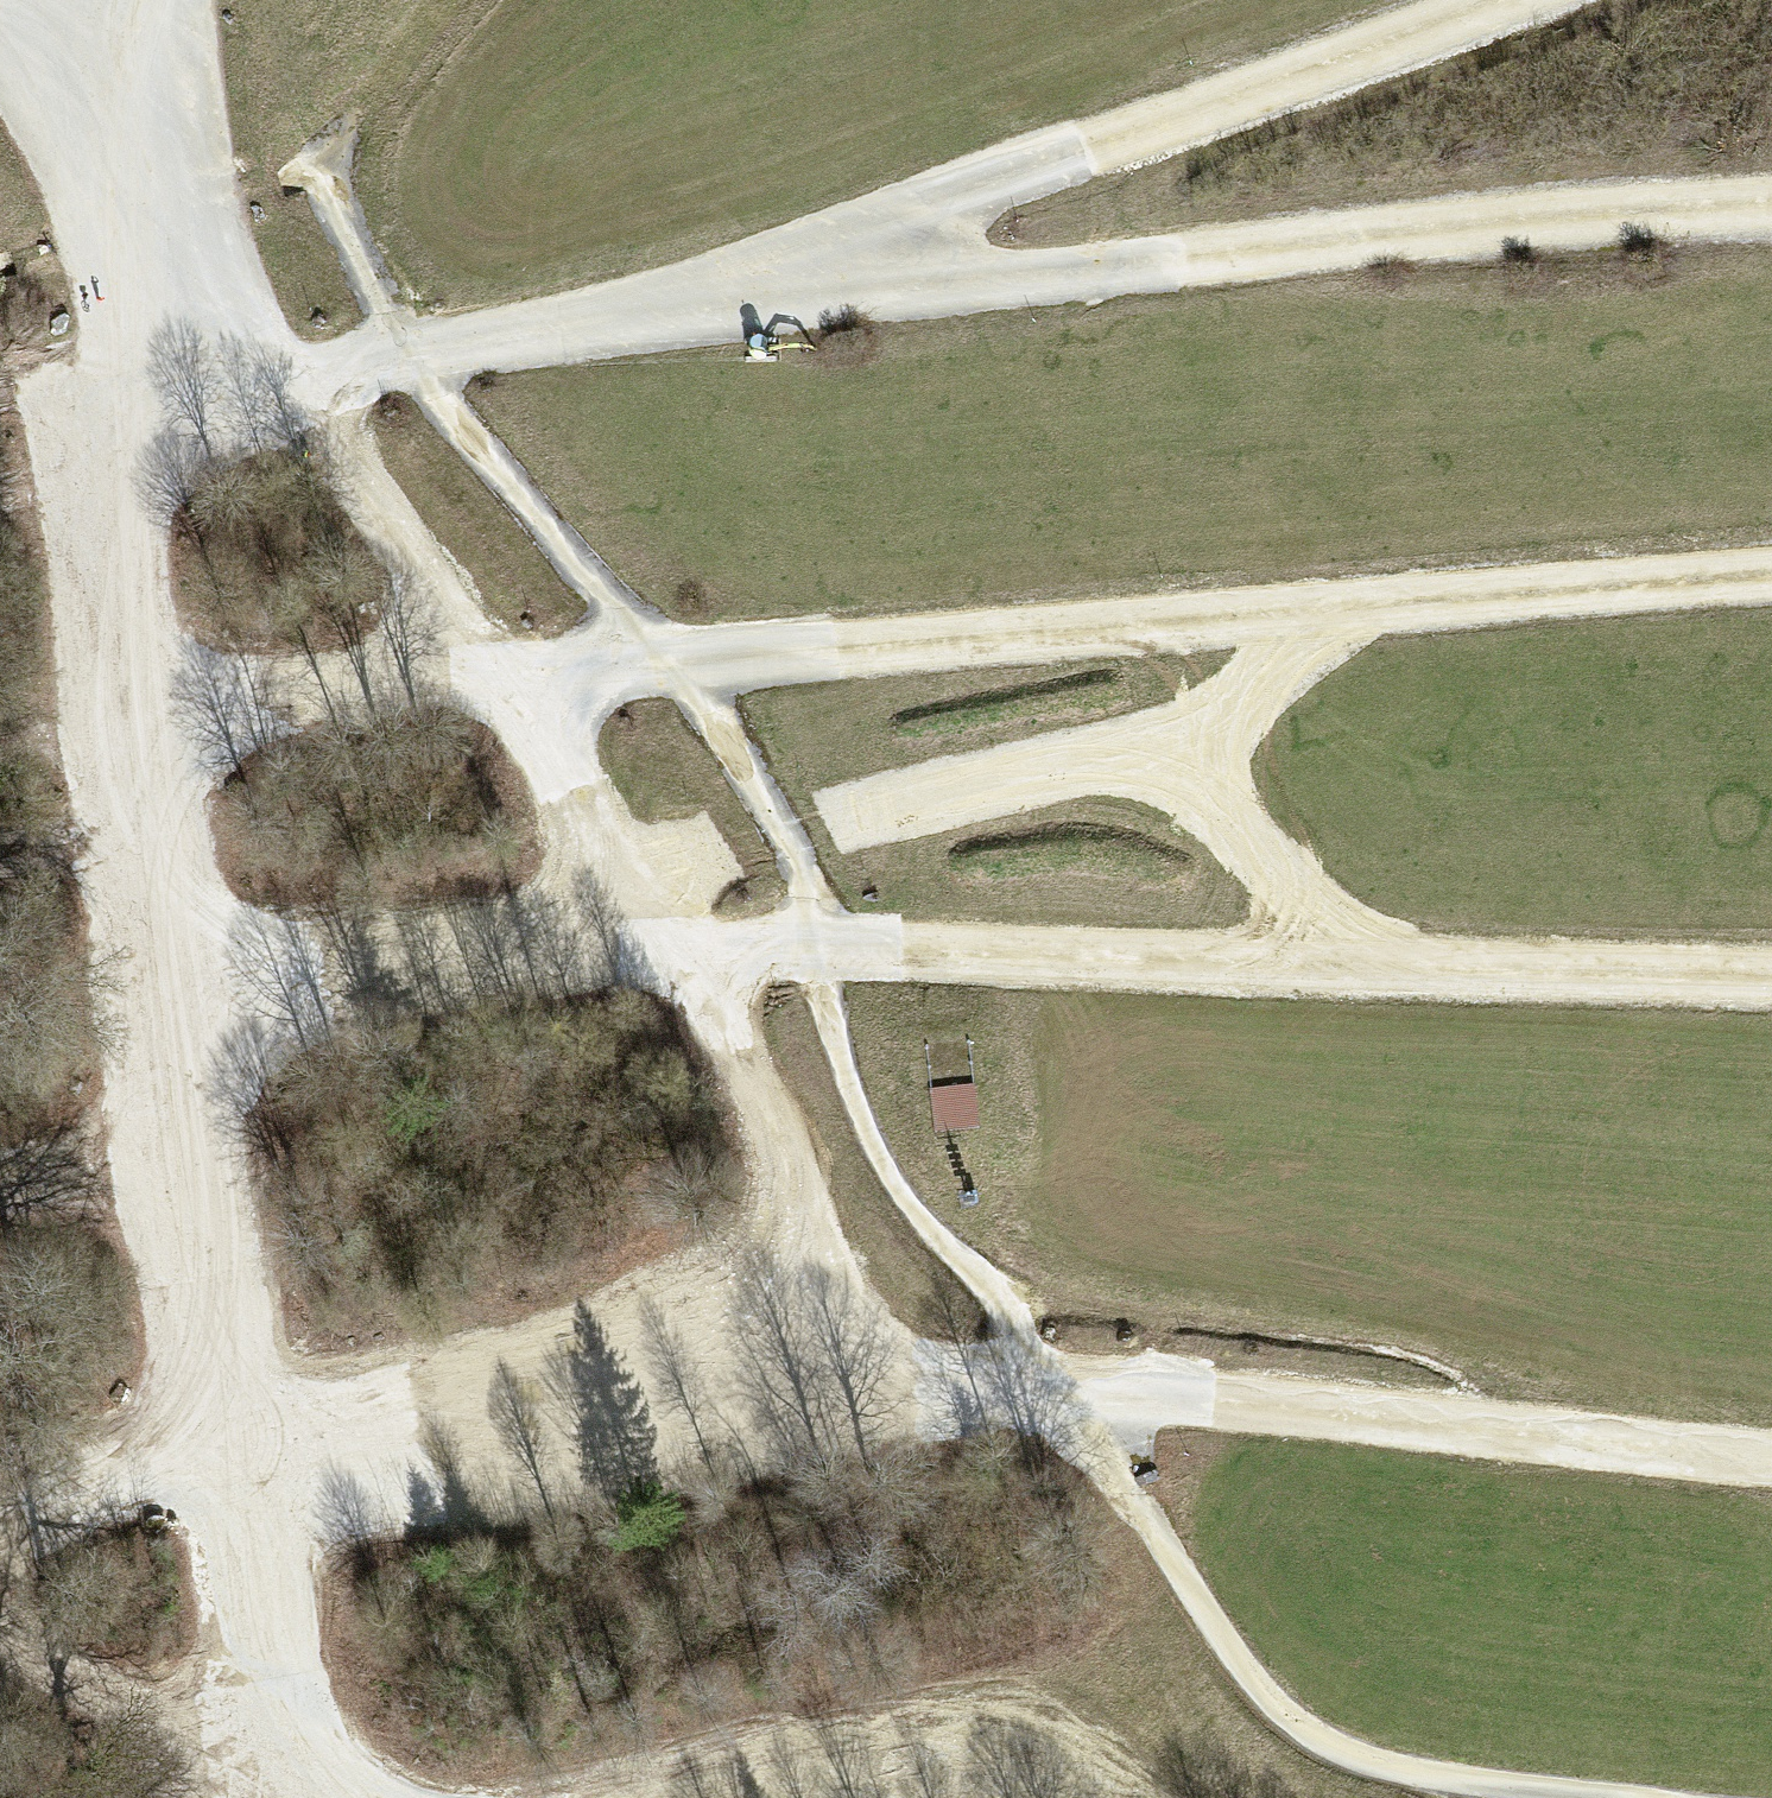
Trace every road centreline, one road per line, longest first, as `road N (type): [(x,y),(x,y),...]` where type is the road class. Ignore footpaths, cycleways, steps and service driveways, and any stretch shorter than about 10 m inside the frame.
road 1 (track): [(400,356),(716,715),(823,923),(815,980),(885,1171),(942,1242),(1006,1300),(1057,1396),(1290,1721),(1366,1762),(1607,1797)]
road 2 (track): [(0,1536),(214,1474),(911,1386),(1391,1419),(1771,1459)]
road 3 (track): [(114,712),(497,683),(989,621),(1771,563)]
road 4 (track): [(159,1026),(695,953),(1771,978)]
road 5 (track): [(1771,208),(810,295),(278,377),(173,356)]
road 6 (track): [(292,1797),(229,1670),(214,1474),(139,864),(84,533),(173,356)]
road 7 (track): [(278,377),(695,953),(807,1238),(911,1386)]
road 8 (track): [(810,295),(966,195),(1507,0)]
road 9 (track): [(1340,595),(1196,748),(1348,967)]
road 10 (track): [(173,356),(103,0)]

